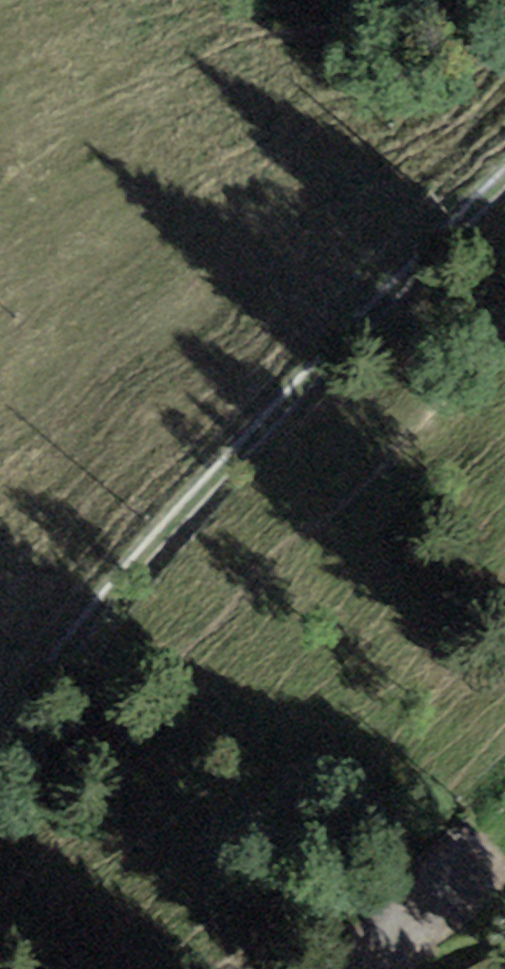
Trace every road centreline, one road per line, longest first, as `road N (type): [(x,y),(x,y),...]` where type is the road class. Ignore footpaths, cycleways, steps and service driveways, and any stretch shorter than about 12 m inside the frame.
road 1 (unclassified): [(0,740),(199,496),(504,181)]
road 2 (unclassified): [(457,896),(357,968)]

